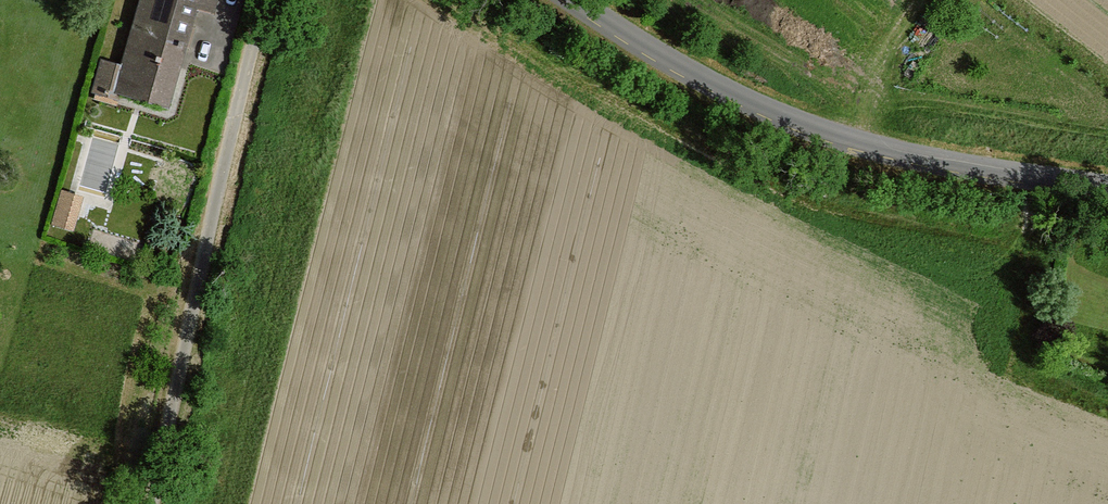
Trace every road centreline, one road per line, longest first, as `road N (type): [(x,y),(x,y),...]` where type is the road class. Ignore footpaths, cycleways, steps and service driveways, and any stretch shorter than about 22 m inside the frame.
road 1 (unclassified): [(575,0),(715,84),(819,129),(921,156),(1107,185)]
road 2 (track): [(223,503),(352,0)]
road 3 (track): [(264,0),(151,503)]
road 4 (track): [(864,142),(944,0)]

